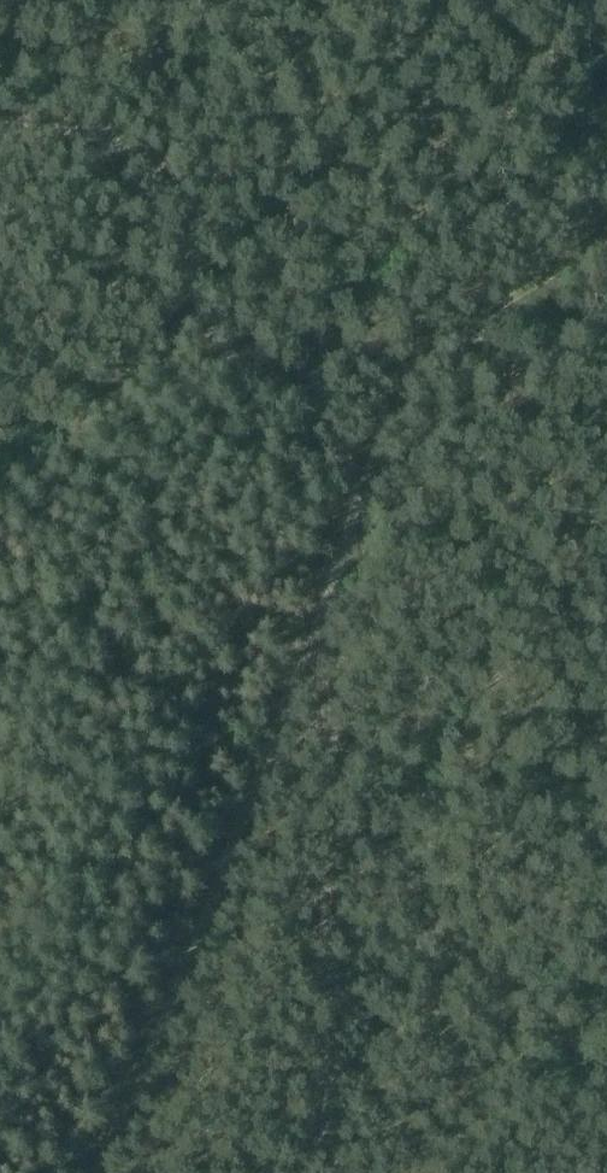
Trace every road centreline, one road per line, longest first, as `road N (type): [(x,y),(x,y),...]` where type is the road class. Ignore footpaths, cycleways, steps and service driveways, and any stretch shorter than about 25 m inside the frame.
road 1 (track): [(606,256),(460,347),(384,433),(234,882),(110,1172)]

